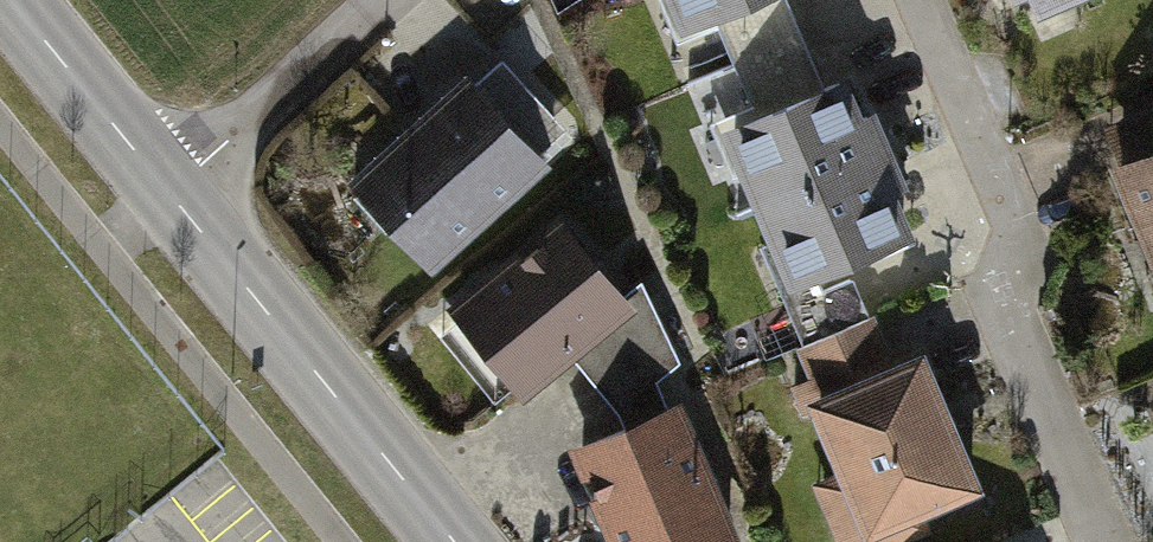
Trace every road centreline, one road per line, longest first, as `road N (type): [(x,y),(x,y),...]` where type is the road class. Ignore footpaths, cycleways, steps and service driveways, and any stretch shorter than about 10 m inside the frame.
road 1 (residential): [(1148,541),(908,0)]
road 2 (tertiary): [(457,541),(170,194)]
road 3 (residential): [(383,0),(170,194)]
road 4 (tertiary): [(170,194),(12,0)]

